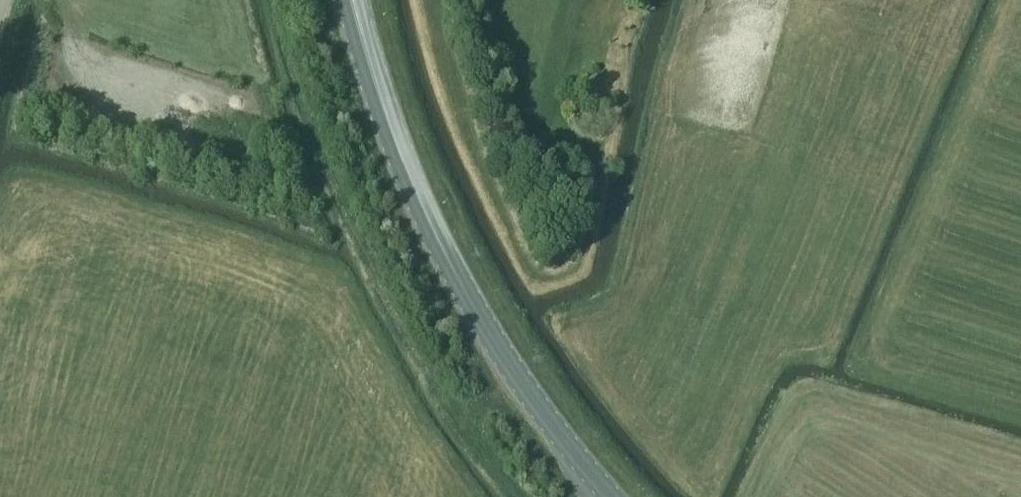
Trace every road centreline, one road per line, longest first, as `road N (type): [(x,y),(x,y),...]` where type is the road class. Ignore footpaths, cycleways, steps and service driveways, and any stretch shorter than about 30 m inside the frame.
road 1 (primary): [(610,496),(535,402),(466,295),(398,153),(361,37)]

